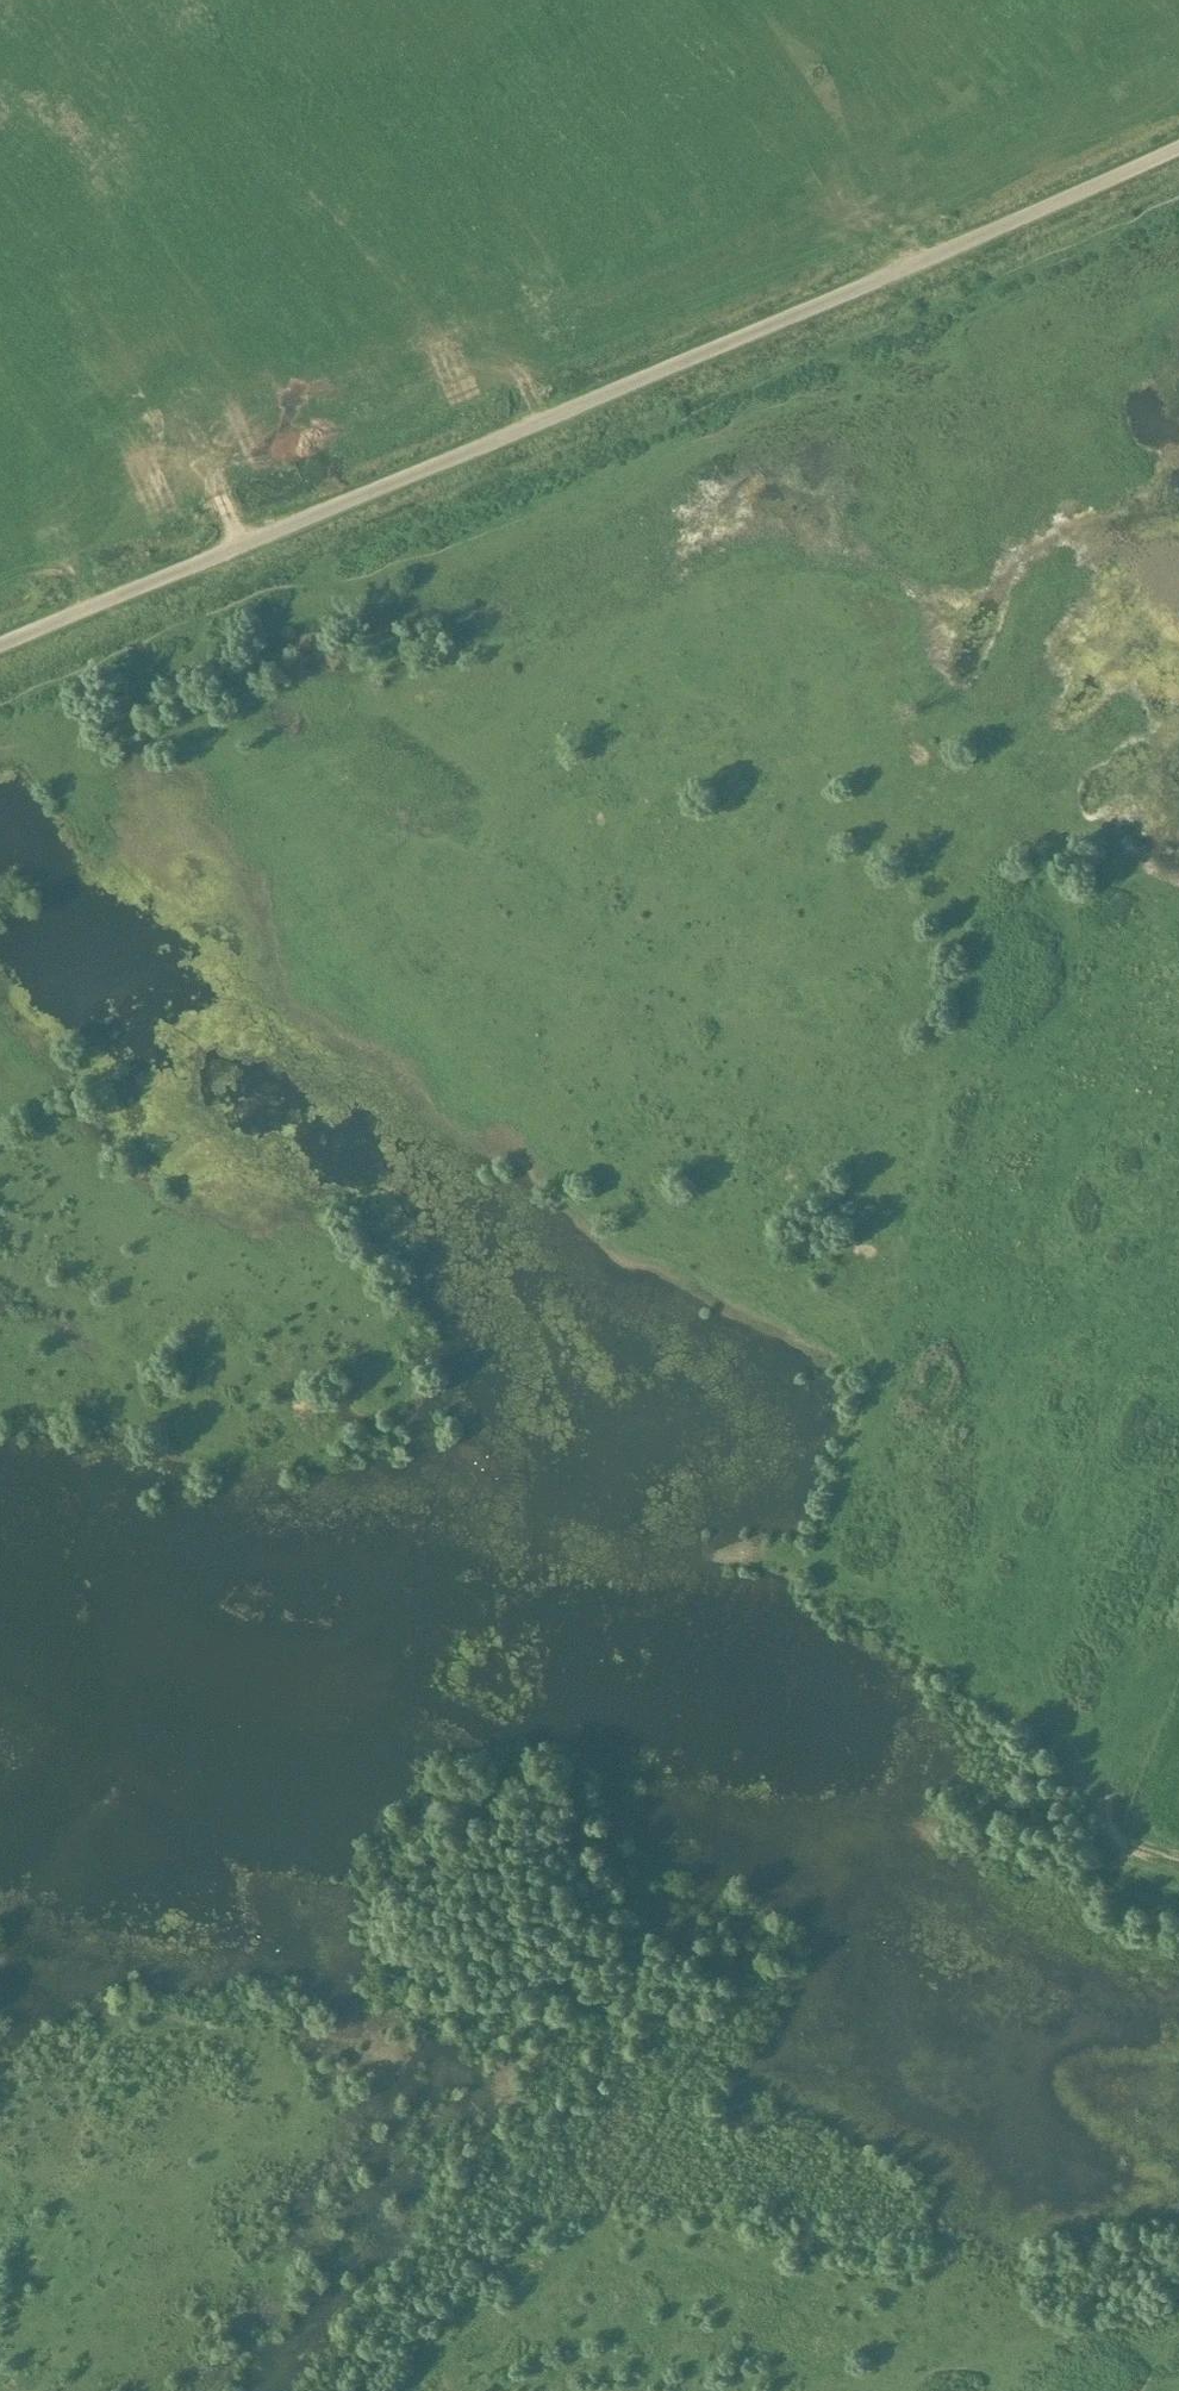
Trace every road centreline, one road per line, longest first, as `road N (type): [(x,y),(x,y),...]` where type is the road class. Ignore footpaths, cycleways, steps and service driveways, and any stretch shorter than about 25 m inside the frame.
road 1 (unclassified): [(0,647),(1178,150)]

